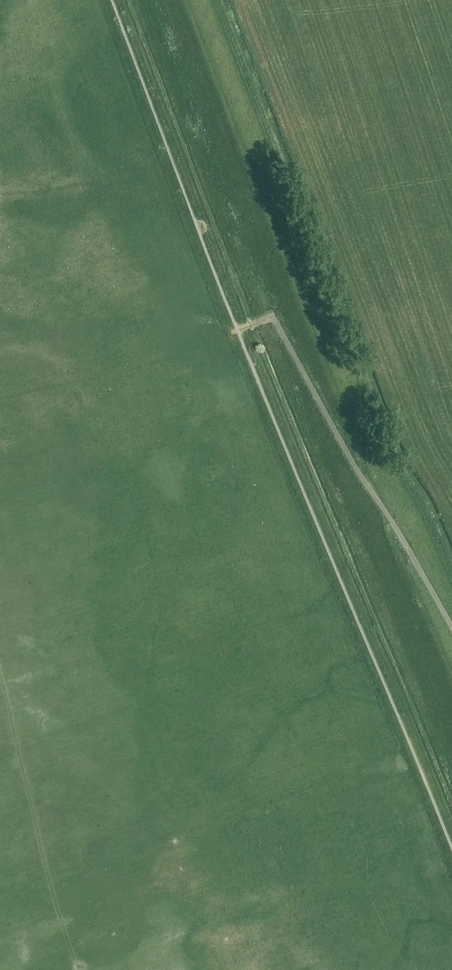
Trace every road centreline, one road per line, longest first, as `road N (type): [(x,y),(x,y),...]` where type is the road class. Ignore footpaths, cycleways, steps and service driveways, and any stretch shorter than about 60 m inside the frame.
road 1 (track): [(216,0),(396,468),(451,579)]
road 2 (track): [(379,501),(277,323),(237,331)]
road 3 (track): [(451,627),(379,501)]

